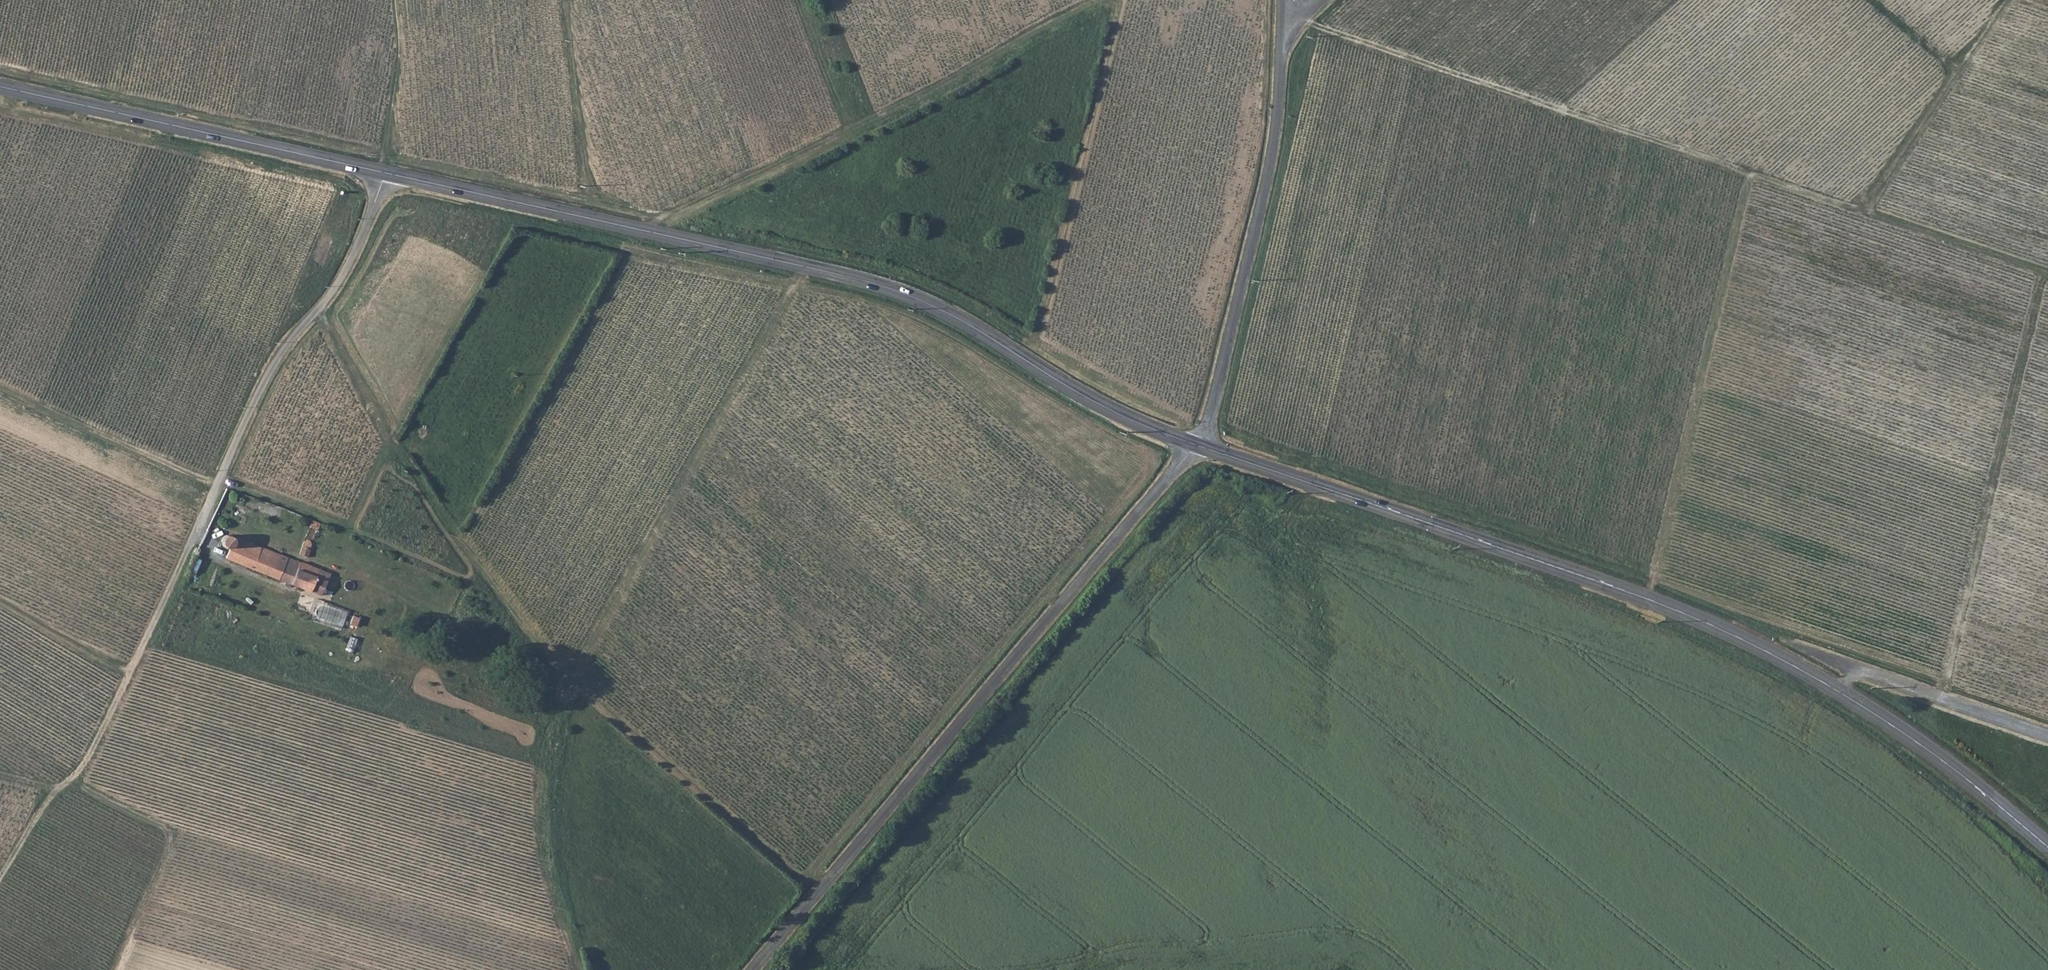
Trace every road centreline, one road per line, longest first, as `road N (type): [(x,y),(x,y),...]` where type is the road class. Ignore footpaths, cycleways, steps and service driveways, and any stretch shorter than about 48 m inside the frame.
road 1 (secondary): [(385,173),(881,287),(945,314),(1110,410),(1199,447)]
road 2 (track): [(1302,11),(1321,28),(2047,273)]
road 3 (track): [(570,969),(547,877),(540,788),(555,711),(803,266)]
road 4 (track): [(317,313),(384,432),(568,682),(801,881)]
road 5 (unclassified): [(755,969),(1199,447)]
road 6 (secondary): [(1199,447),(1645,600),(1834,690)]
road 7 (track): [(1104,0),(642,233)]
road 8 (unclassified): [(1199,447),(1269,162),(1282,0)]
road 9 (track): [(2044,272),(1940,699)]
road 10 (track): [(1749,173),(1645,600)]
road 11 (unclassified): [(191,542),(276,362),(325,304),(358,246),(385,173)]
road 12 (secondary): [(0,86),(385,173)]
road 13 (track): [(0,879),(117,704),(191,542)]
road 14 (track): [(1834,690),(1531,839)]
road 15 (secondary): [(1834,690),(1947,764),(2047,847)]
road 16 (track): [(111,969),(169,846),(165,831),(65,782)]
road 17 (track): [(1857,209),(2011,0)]
road 18 (track): [(217,485),(0,388)]
road 19 (unclassified): [(1834,690),(1864,673),(2047,737)]
road 20 (track): [(385,173),(398,61),(394,0)]

